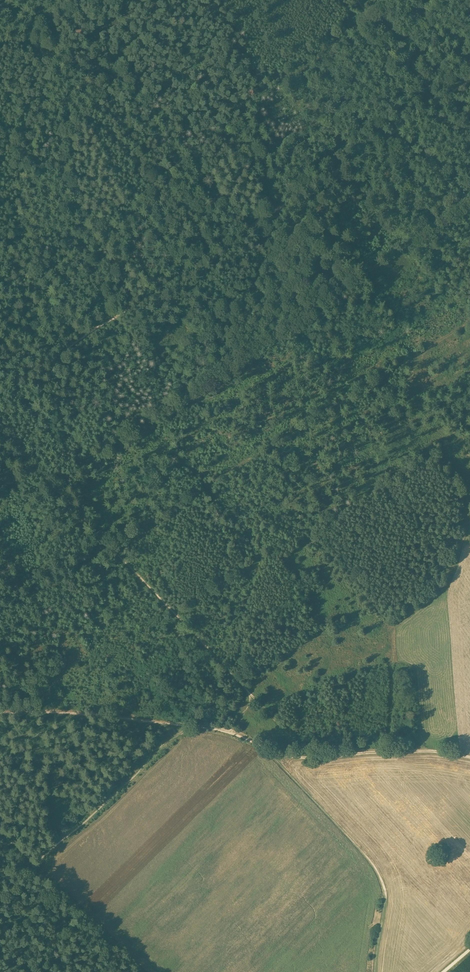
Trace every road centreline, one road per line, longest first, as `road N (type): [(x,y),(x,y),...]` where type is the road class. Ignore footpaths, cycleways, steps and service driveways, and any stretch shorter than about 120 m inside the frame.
road 1 (track): [(0,390),(439,100),(357,0)]
road 2 (track): [(375,971),(381,877),(267,751)]
road 3 (track): [(193,726),(152,752),(36,864),(9,842)]
road 4 (track): [(297,756),(419,751),(469,759)]
road 5 (track): [(0,713),(153,722)]

